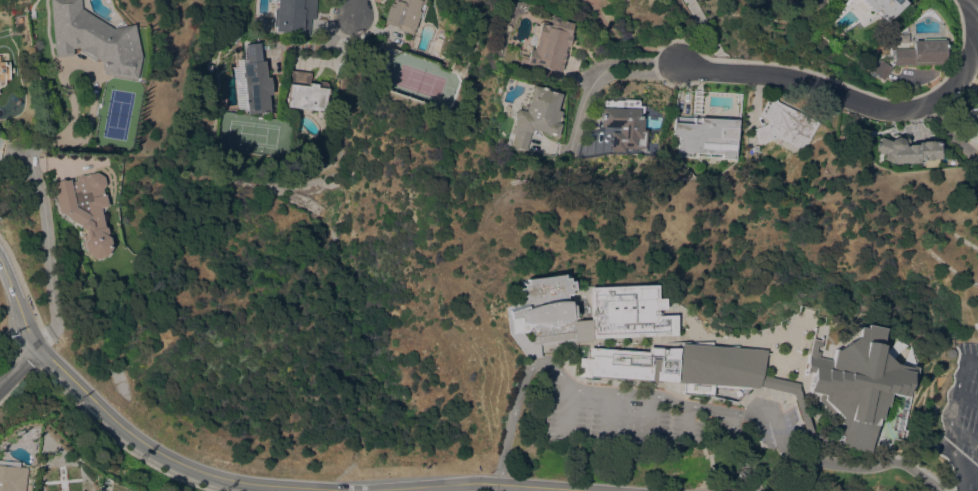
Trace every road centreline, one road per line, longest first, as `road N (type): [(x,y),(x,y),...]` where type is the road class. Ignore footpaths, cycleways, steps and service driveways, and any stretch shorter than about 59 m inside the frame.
road 1 (secondary): [(345,490),(247,483),(145,445),(38,348),(0,264)]
road 2 (residential): [(964,0),(975,21),(972,51),(953,83),(934,101),(897,112),(795,79),(679,62)]
road 3 (secondary): [(565,490),(475,483),(369,490)]

